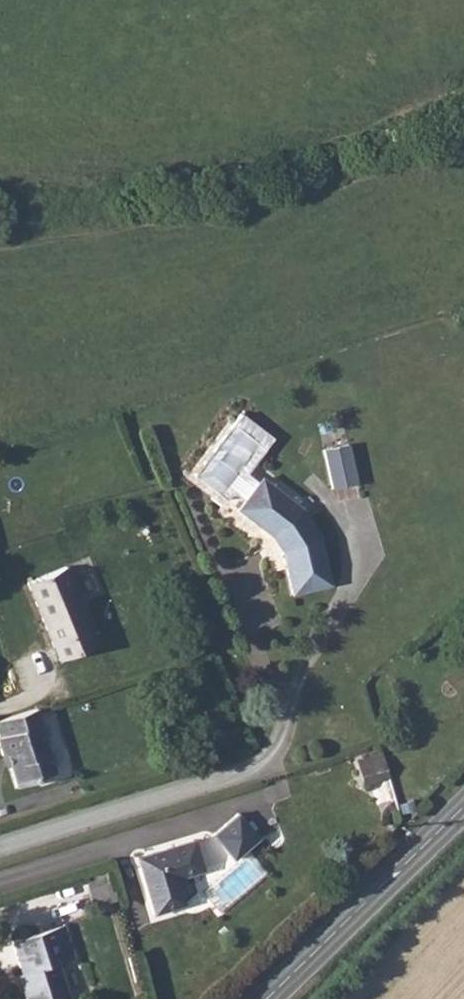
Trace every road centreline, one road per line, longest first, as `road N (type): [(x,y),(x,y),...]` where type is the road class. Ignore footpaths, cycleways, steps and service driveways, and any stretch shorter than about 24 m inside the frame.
road 1 (secondary): [(463,806),(267,998)]

